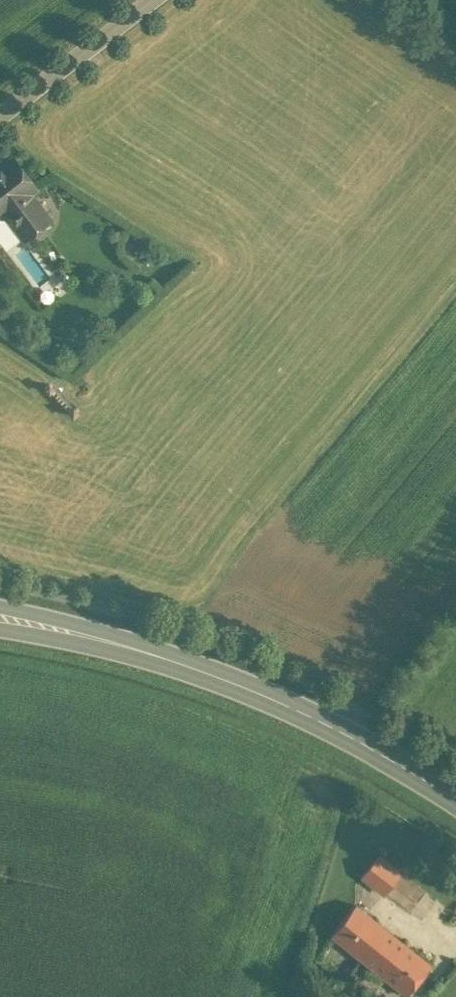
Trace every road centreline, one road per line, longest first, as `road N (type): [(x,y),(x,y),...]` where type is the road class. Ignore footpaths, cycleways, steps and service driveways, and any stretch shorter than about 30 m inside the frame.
road 1 (tertiary): [(0,617),(137,649),(289,705),(455,798)]
road 2 (unclassified): [(159,0),(0,122)]

